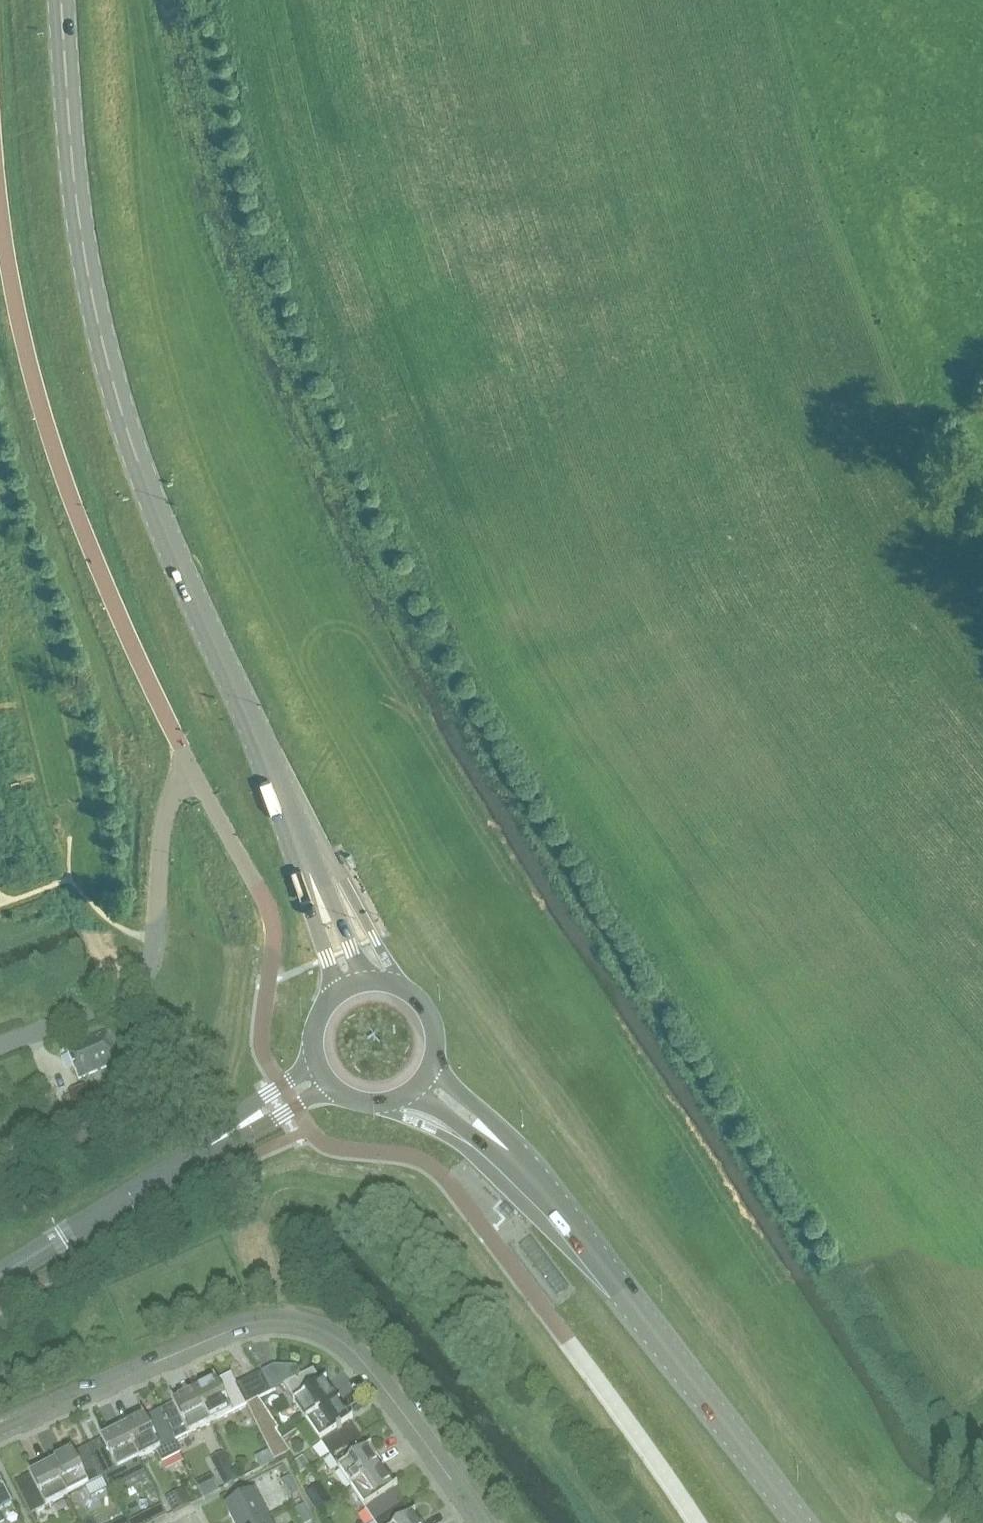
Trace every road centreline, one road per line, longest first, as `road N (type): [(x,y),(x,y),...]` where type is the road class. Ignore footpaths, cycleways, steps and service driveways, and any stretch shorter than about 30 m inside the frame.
road 1 (secondary): [(347,985),(290,819),(144,484),(123,413),(80,228),(59,0)]
road 2 (unclassified): [(190,767),(120,621),(56,456),(24,343),(0,206)]
road 3 (secondary): [(802,1522),(533,1182),(482,1132),(416,1086)]
road 4 (residential): [(0,1046),(120,999),(140,978),(155,939),(165,805),(190,767)]
road 5 (secondary): [(0,1273),(316,1070)]
road 6 (residential): [(479,1522),(358,1355),(313,1327),(275,1319)]
road 7 (residential): [(0,1427),(217,1334),(275,1319)]
road 8 (secondary): [(416,1086),(434,1042),(416,998),(371,980),(347,985)]

